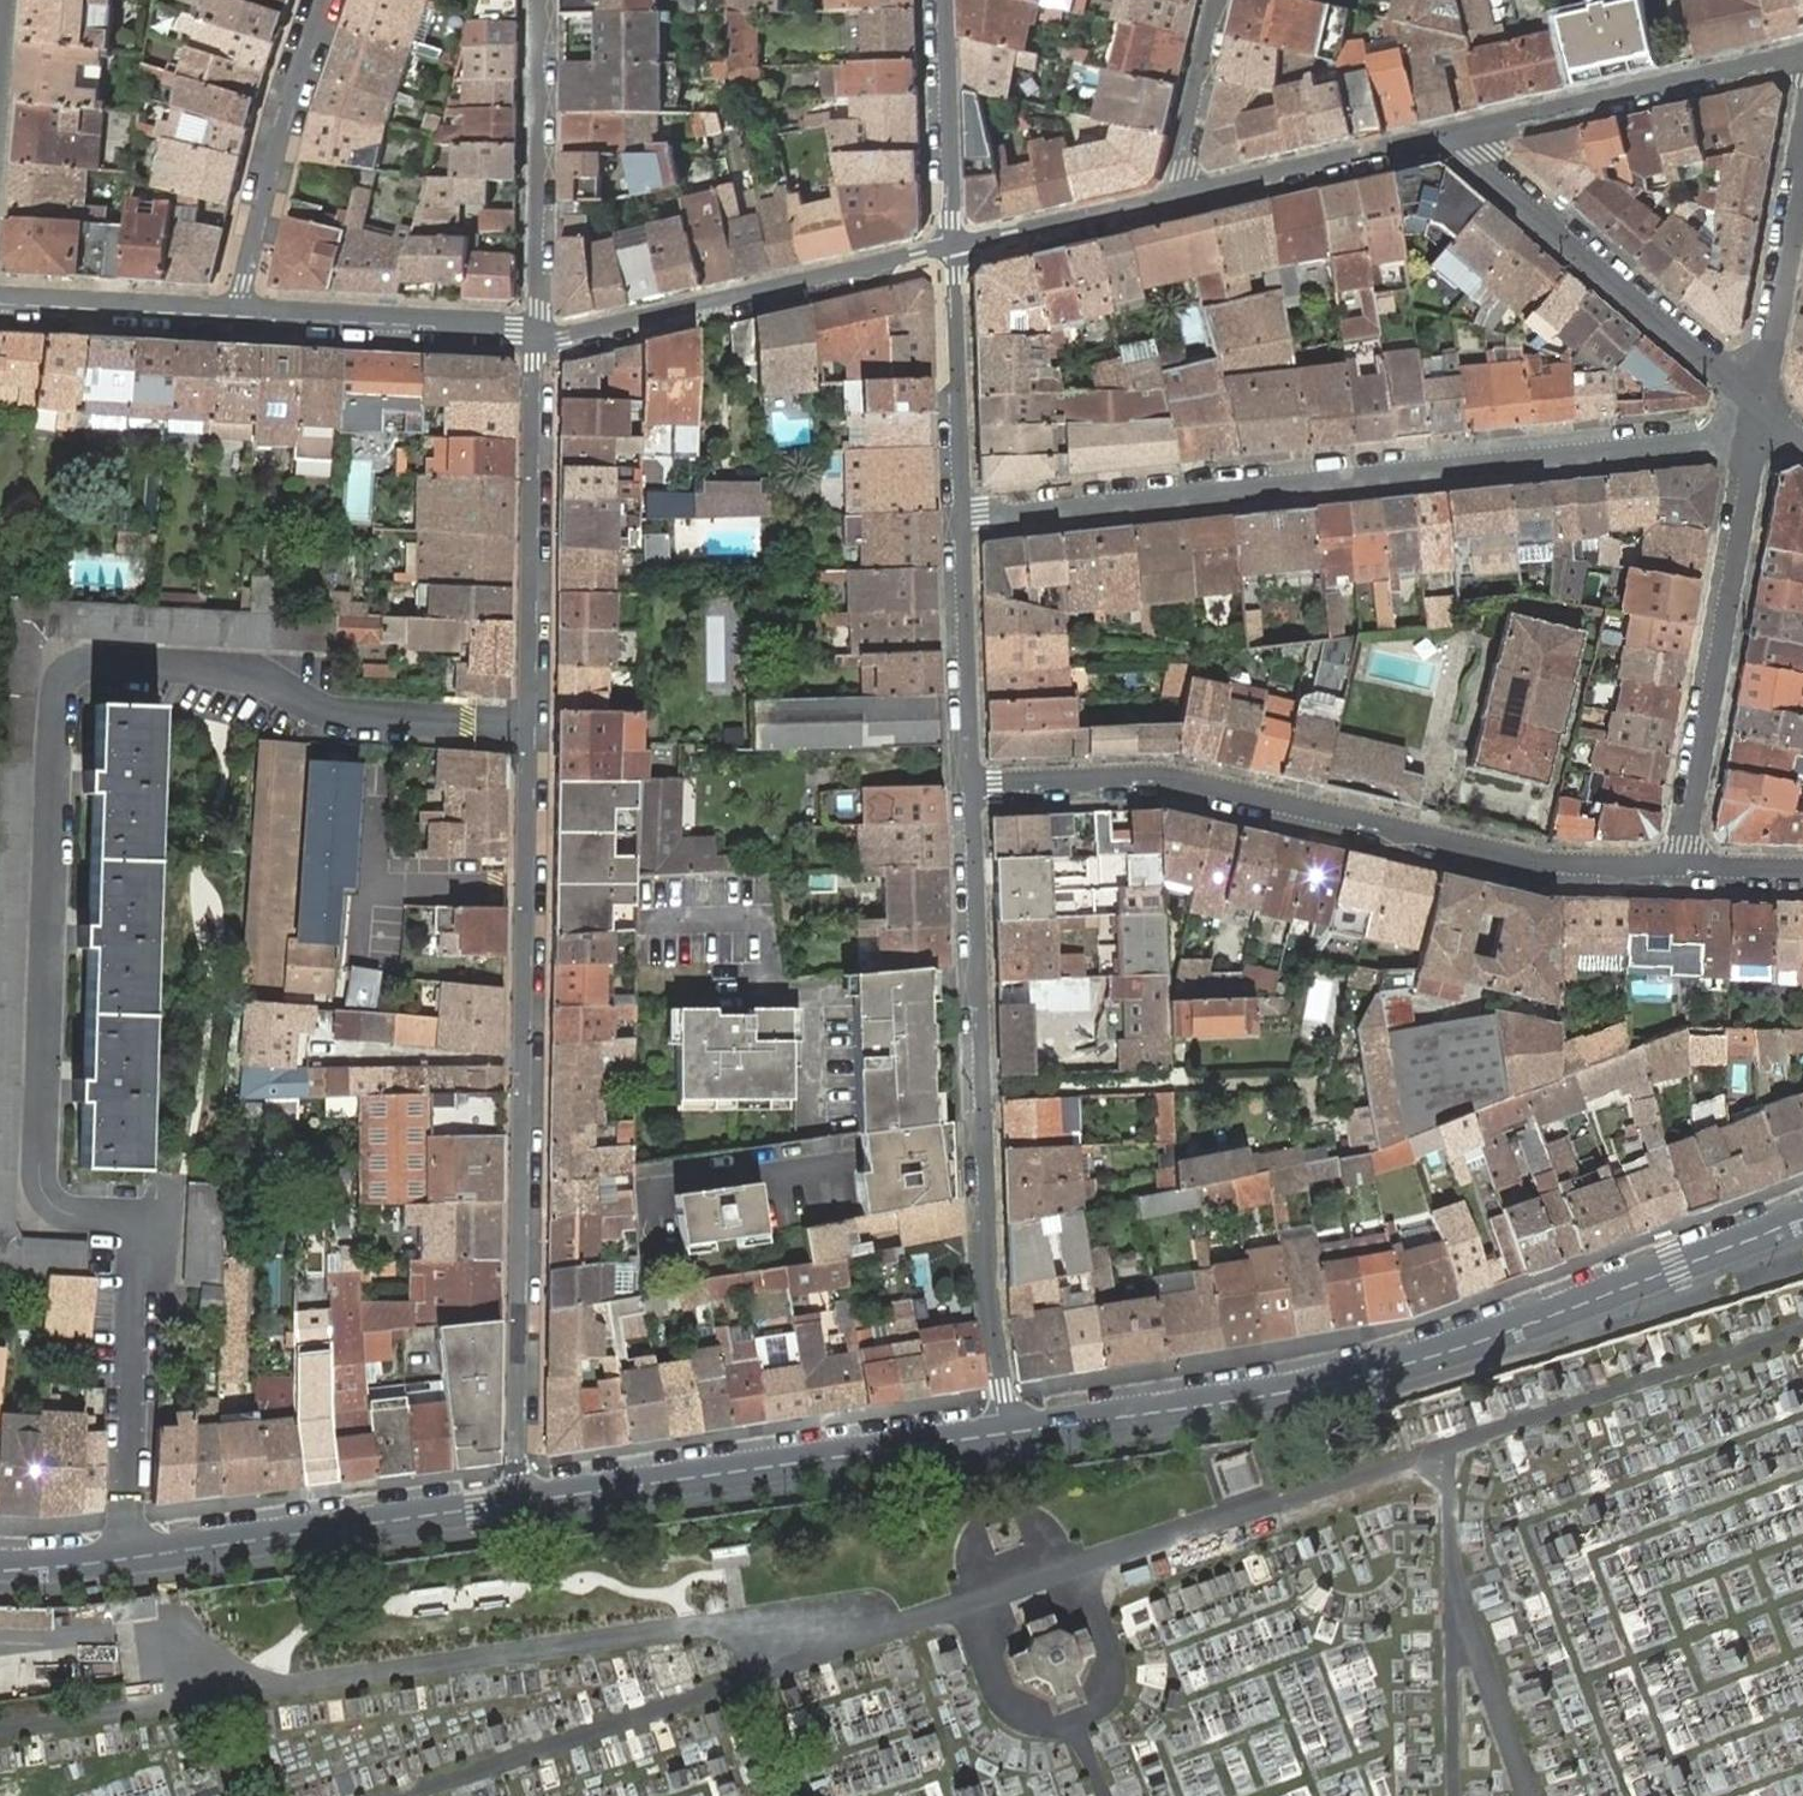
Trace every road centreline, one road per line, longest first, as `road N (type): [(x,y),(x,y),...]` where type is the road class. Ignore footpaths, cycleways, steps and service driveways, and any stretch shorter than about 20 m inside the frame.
road 1 (residential): [(517,1504),(539,336)]
road 2 (secondary): [(1011,1432),(1407,1364),(1802,1217)]
road 3 (residential): [(958,516),(1701,440),(1753,449)]
road 4 (residential): [(1681,868),(1543,863),(1169,776),(971,784)]
road 5 (residential): [(1011,1432),(985,1229),(971,784)]
road 6 (secondary): [(0,1562),(131,1559),(517,1504)]
road 7 (secondary): [(517,1504),(1011,1432)]
road 8 (residential): [(1753,449),(1681,868)]
road 9 (residential): [(539,336),(564,341),(948,253)]
road 10 (residential): [(1449,137),(1757,405)]
road 11 (residential): [(1449,137),(1802,52)]
road 12 (residential): [(323,0),(286,107),(241,316)]
road 13 (residential): [(241,316),(539,336)]
road 14 (residential): [(1177,200),(1449,137)]
road 15 (residential): [(971,784),(958,516)]
road 16 (residential): [(958,516),(948,253)]
road 17 (residential): [(948,253),(942,0)]
road 18 (residential): [(1802,158),(1757,405)]
road 19 (residential): [(0,304),(241,316)]
road 20 (residential): [(948,253),(1177,200)]
road 21 (residential): [(1222,0),(1177,200)]
road 22 (residential): [(1802,869),(1681,868)]

